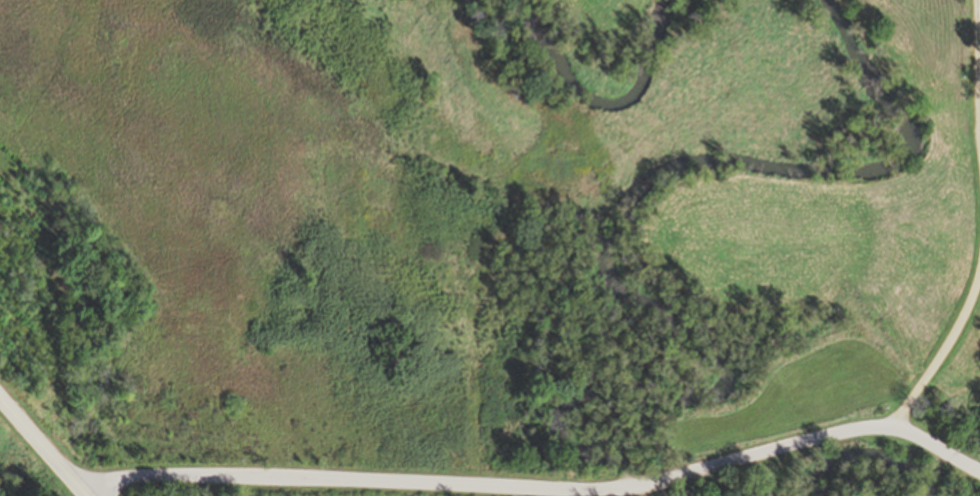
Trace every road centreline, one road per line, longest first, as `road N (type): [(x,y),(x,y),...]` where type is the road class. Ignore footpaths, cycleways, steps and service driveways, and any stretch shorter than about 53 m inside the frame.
road 1 (residential): [(83,494),(159,476),(584,492),(885,424),(979,472)]
road 2 (residential): [(897,426),(962,317),(979,246)]
road 3 (residential): [(979,146),(975,0)]
road 4 (secondary): [(85,495),(0,400)]

